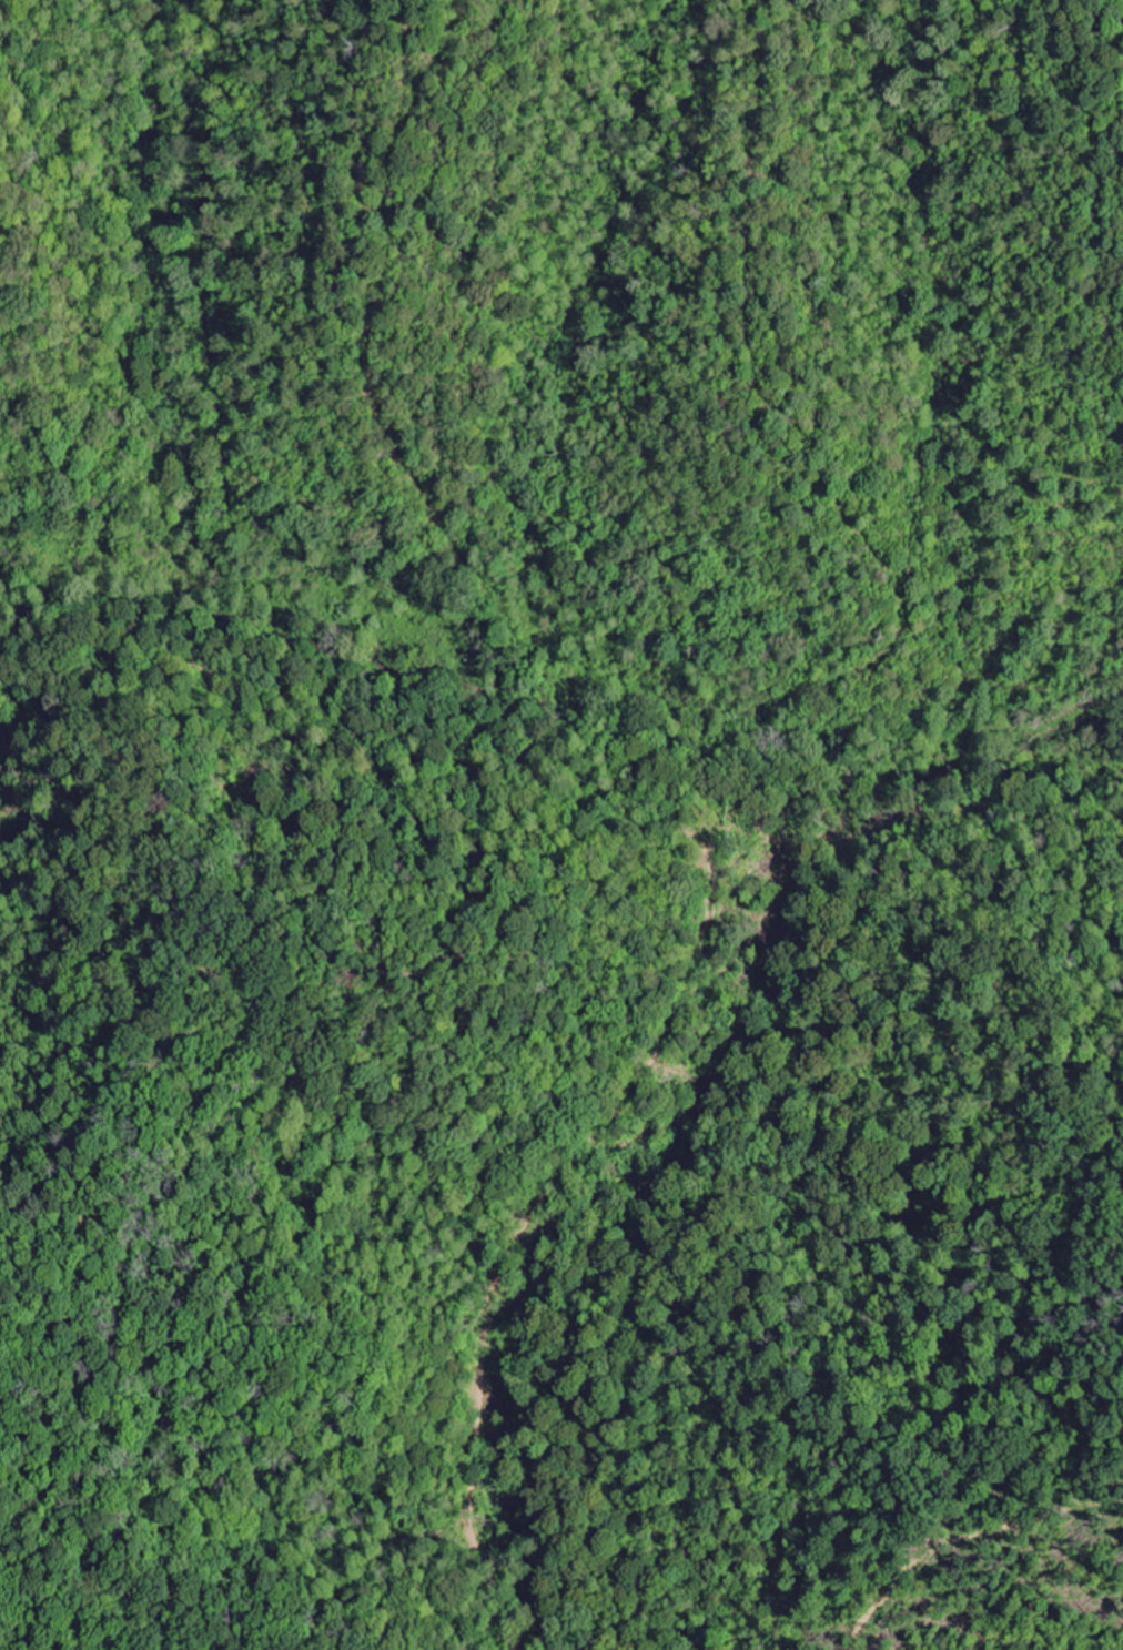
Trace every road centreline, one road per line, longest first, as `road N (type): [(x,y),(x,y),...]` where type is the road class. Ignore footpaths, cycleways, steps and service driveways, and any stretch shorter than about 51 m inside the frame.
road 1 (residential): [(373,656),(396,672),(504,672),(726,753),(853,783),(932,780),(1008,763),(1122,724)]
road 2 (residential): [(0,568),(128,568),(189,579),(373,656)]

